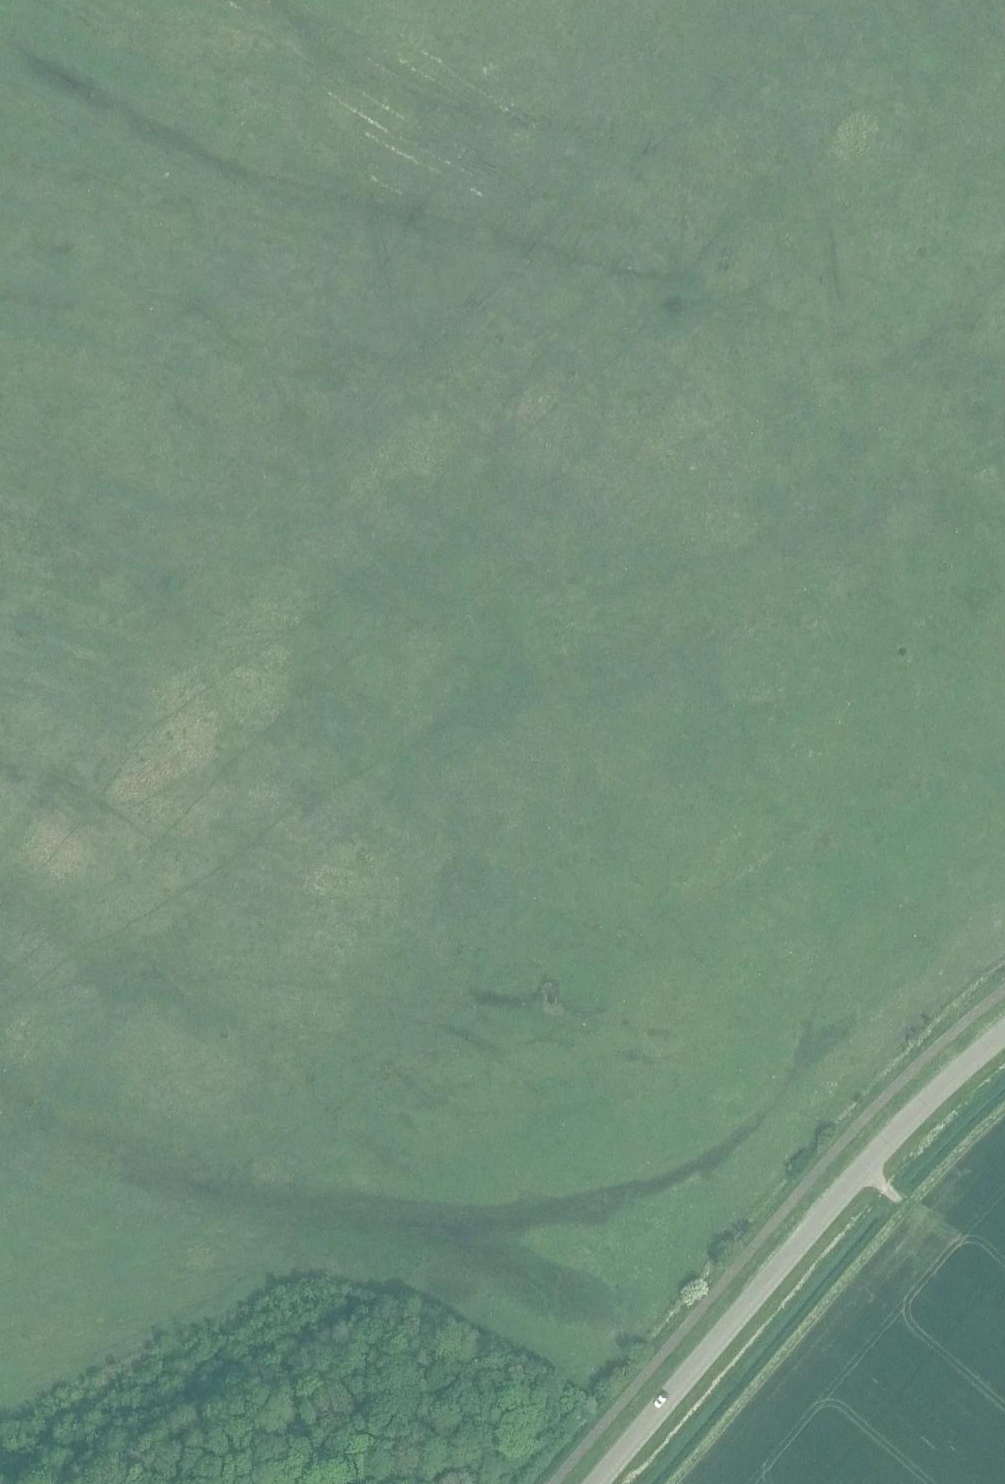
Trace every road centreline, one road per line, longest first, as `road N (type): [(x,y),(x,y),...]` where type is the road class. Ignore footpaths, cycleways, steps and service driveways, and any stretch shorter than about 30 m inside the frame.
road 1 (tertiary): [(595,1483),(800,1239),(905,1125),(1004,1033)]

